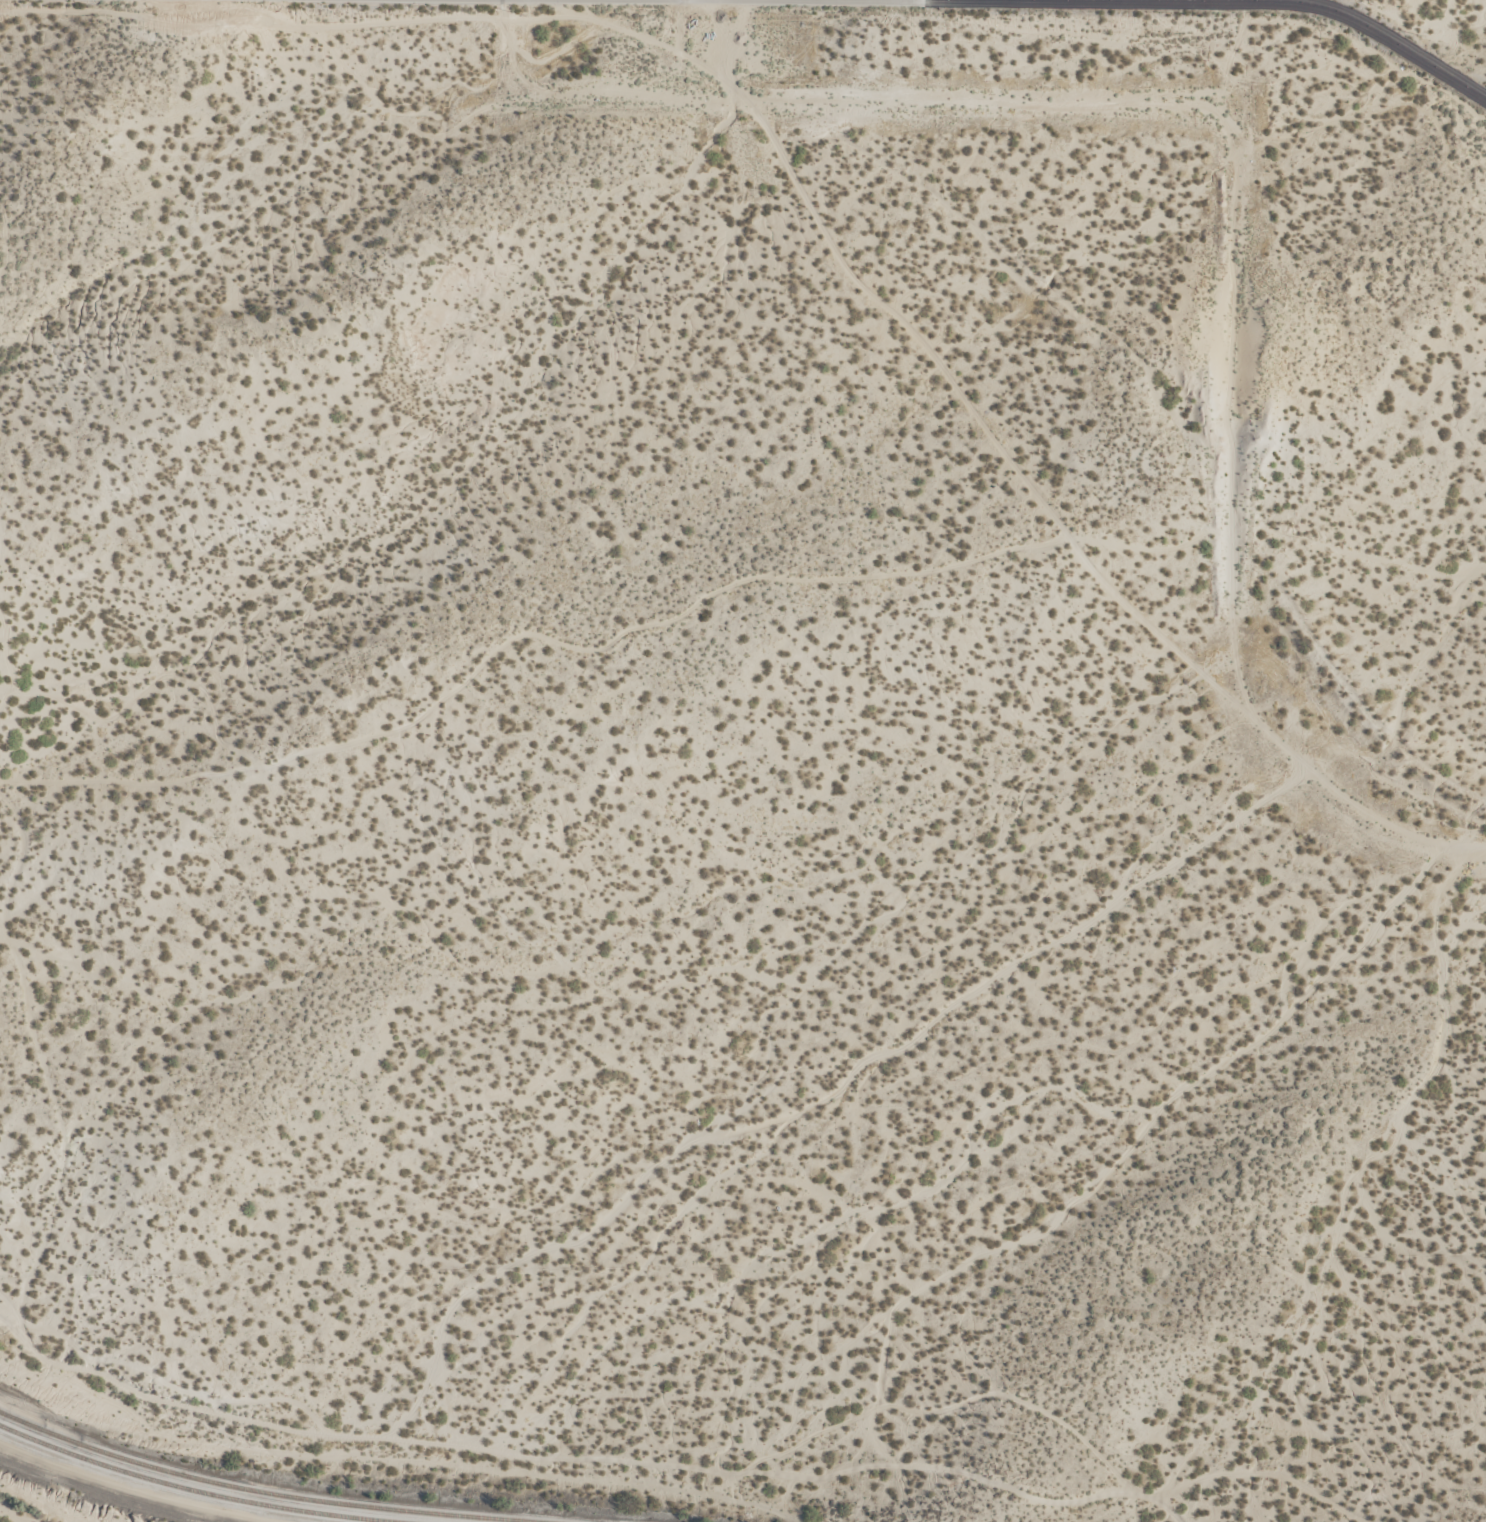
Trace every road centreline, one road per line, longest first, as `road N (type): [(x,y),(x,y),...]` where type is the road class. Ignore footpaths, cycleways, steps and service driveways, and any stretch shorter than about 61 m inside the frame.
road 1 (residential): [(1004,0),(1314,2),(1347,13),(1485,95)]

